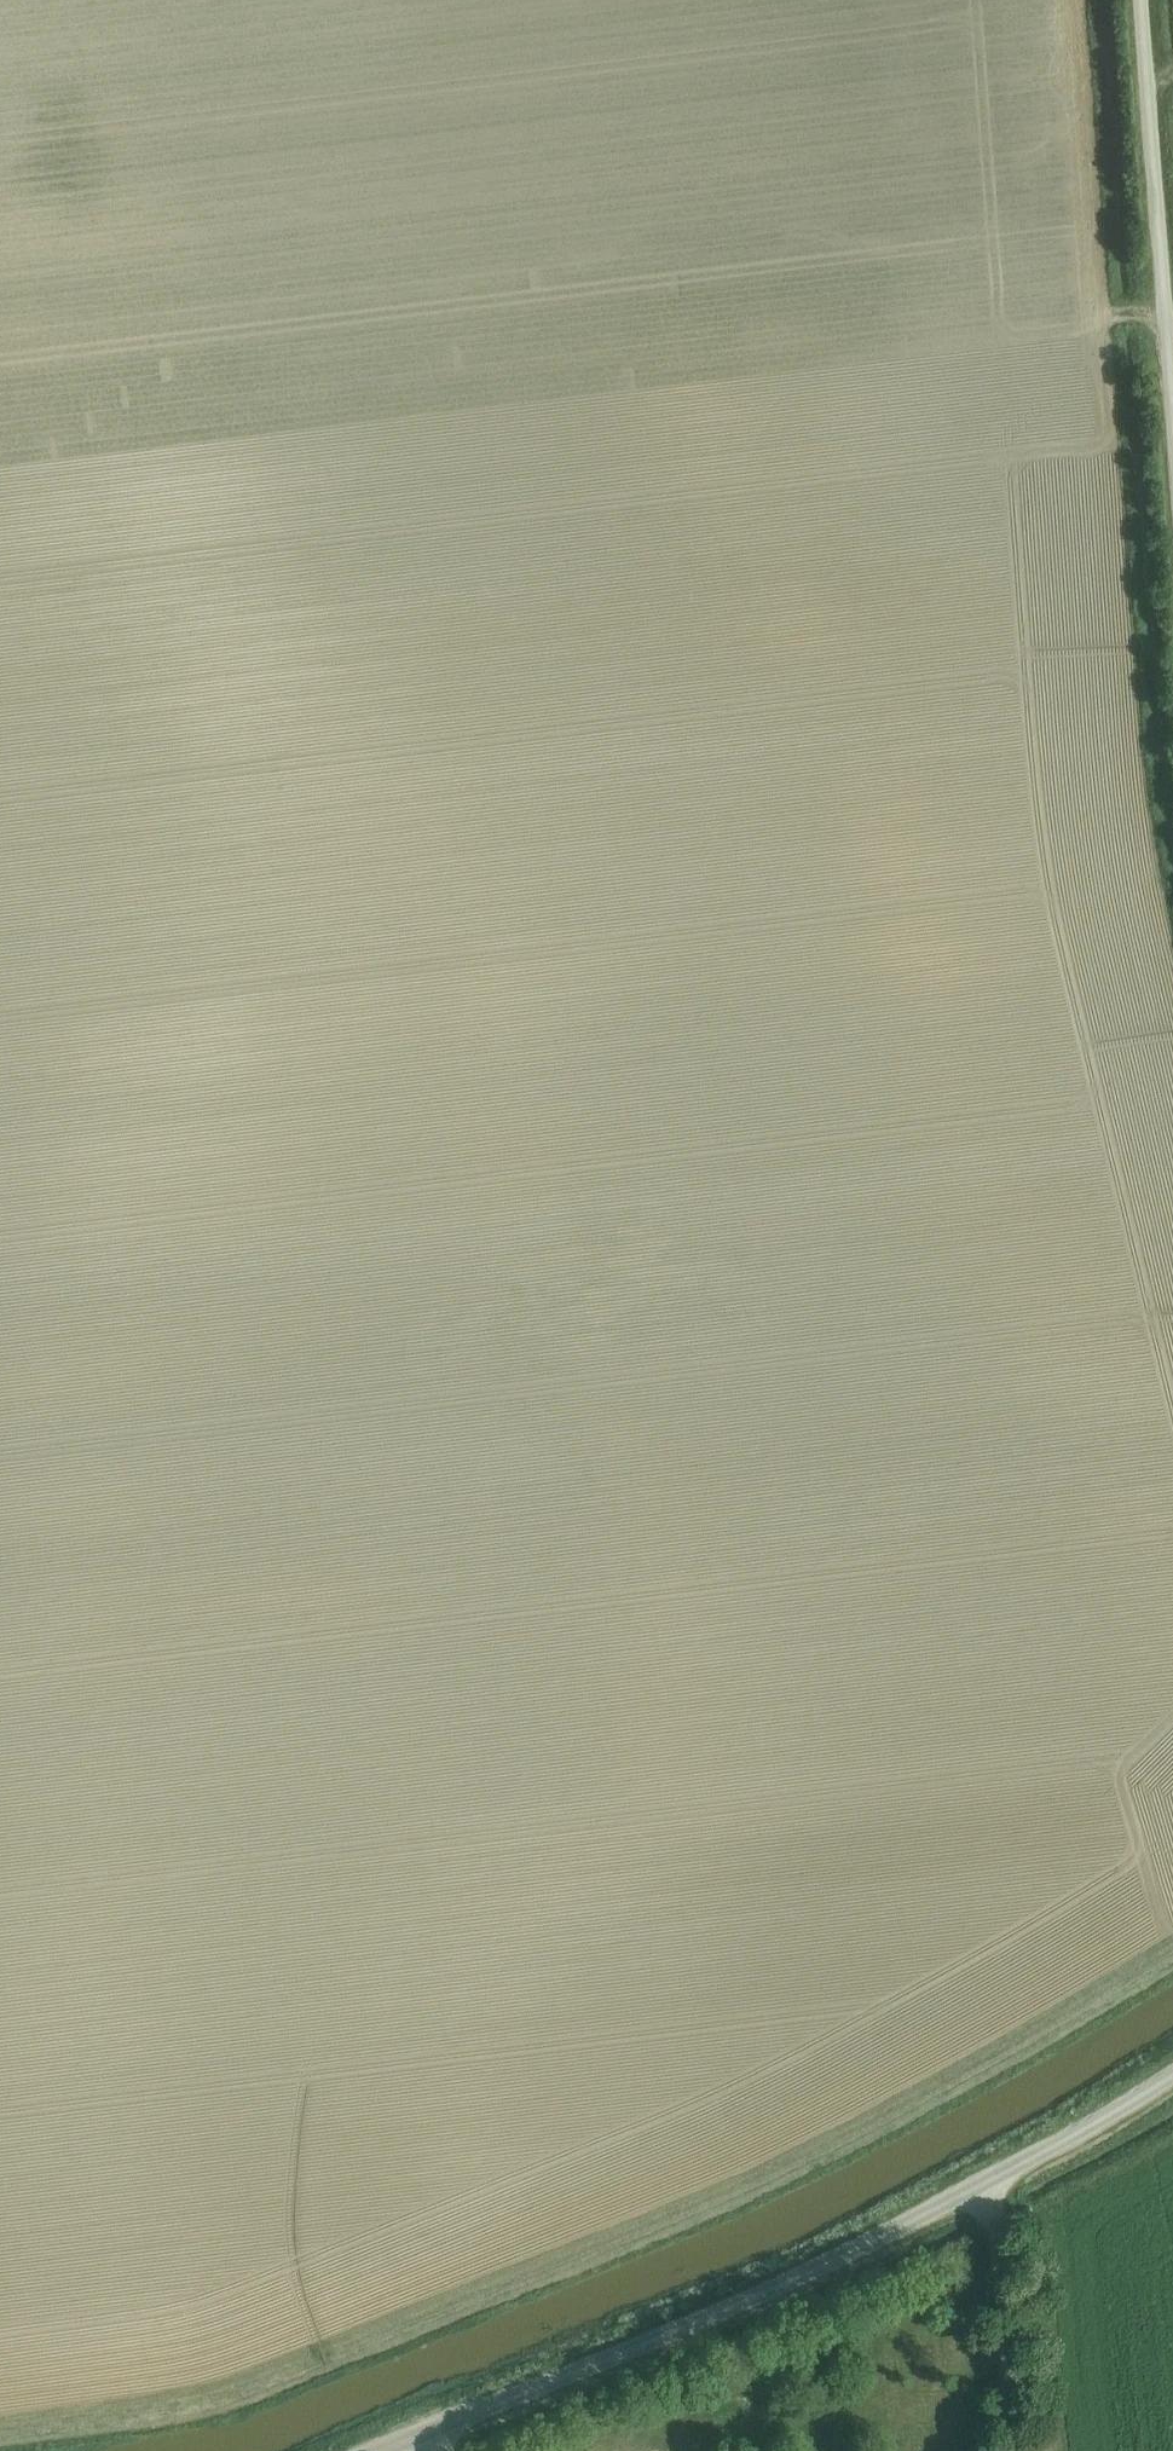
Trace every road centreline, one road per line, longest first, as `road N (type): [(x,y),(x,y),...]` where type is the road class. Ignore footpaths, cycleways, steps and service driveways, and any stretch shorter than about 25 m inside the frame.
road 1 (unclassified): [(385,2450),(963,2191),(1172,2070)]
road 2 (unclassified): [(1172,480),(1141,91),(1142,0)]

